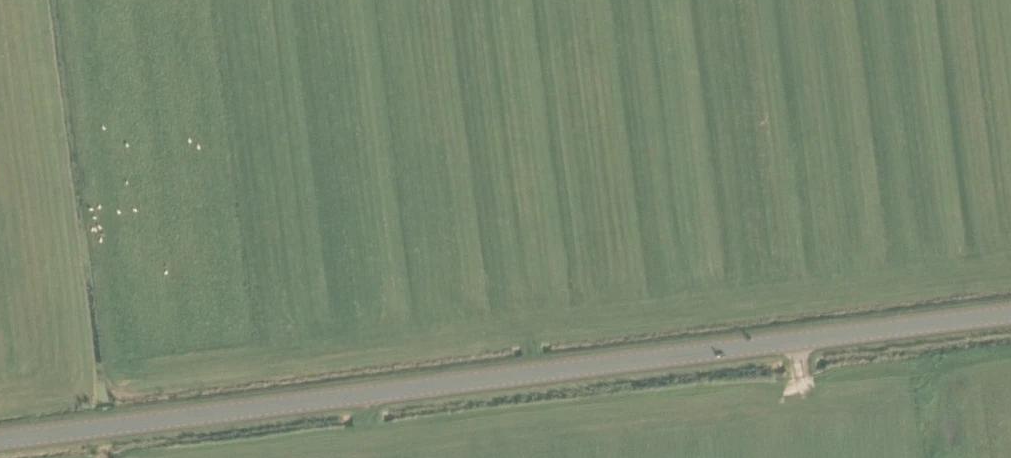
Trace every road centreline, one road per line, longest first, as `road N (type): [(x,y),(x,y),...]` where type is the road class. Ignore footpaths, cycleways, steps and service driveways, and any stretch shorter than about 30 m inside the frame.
road 1 (tertiary): [(0,444),(1010,319)]

